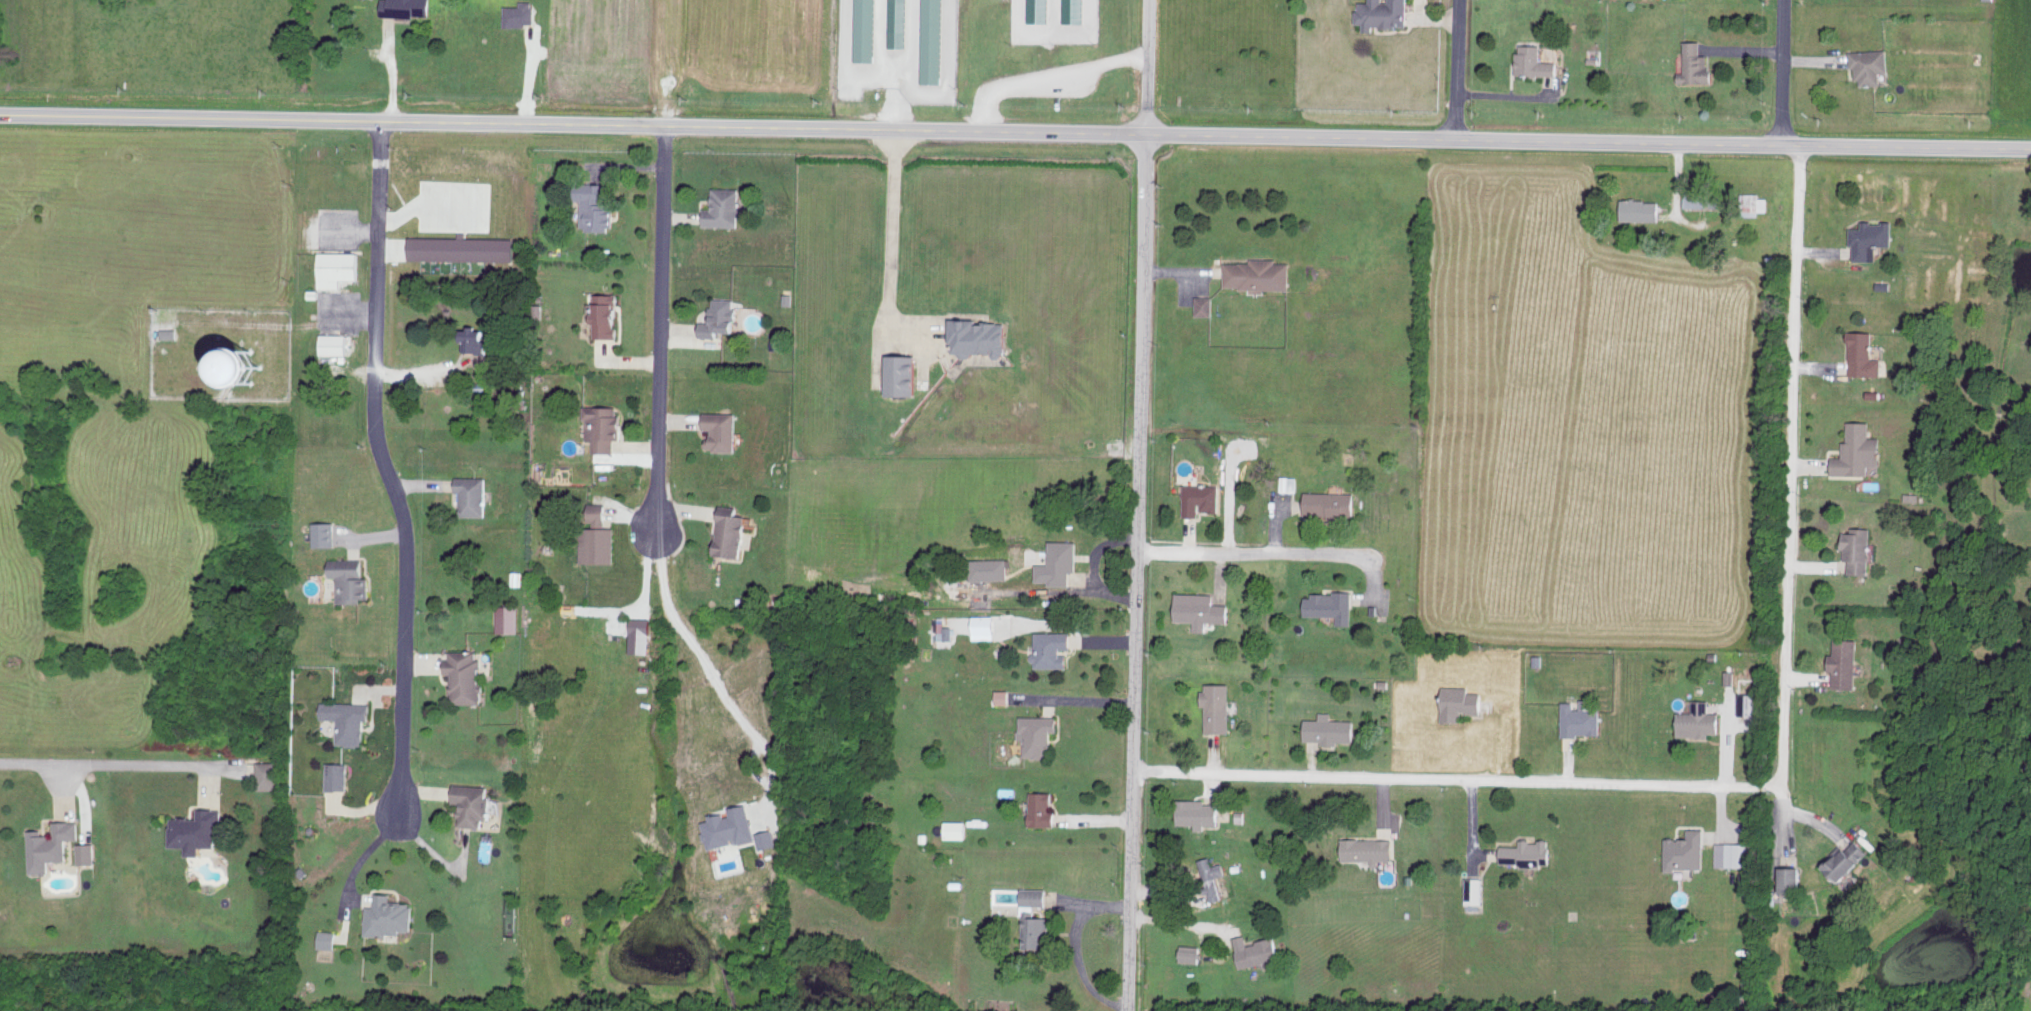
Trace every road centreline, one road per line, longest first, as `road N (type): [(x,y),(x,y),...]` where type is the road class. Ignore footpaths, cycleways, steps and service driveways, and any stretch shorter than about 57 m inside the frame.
road 1 (secondary): [(0,114),(2030,151)]
road 2 (residential): [(1128,1010),(1151,0)]
road 3 (residential): [(379,121),(374,408),(405,537),(397,816)]
road 4 (residential): [(1134,770),(1777,790)]
road 5 (residential): [(1795,147),(1777,790)]
road 6 (residential): [(661,125),(655,530)]
road 7 (residential): [(1140,554),(1362,559),(1371,615)]
road 8 (residential): [(0,764),(270,773)]
road 9 (residential): [(1778,147),(1779,0)]
road 10 (residential): [(1452,0),(1447,140)]

